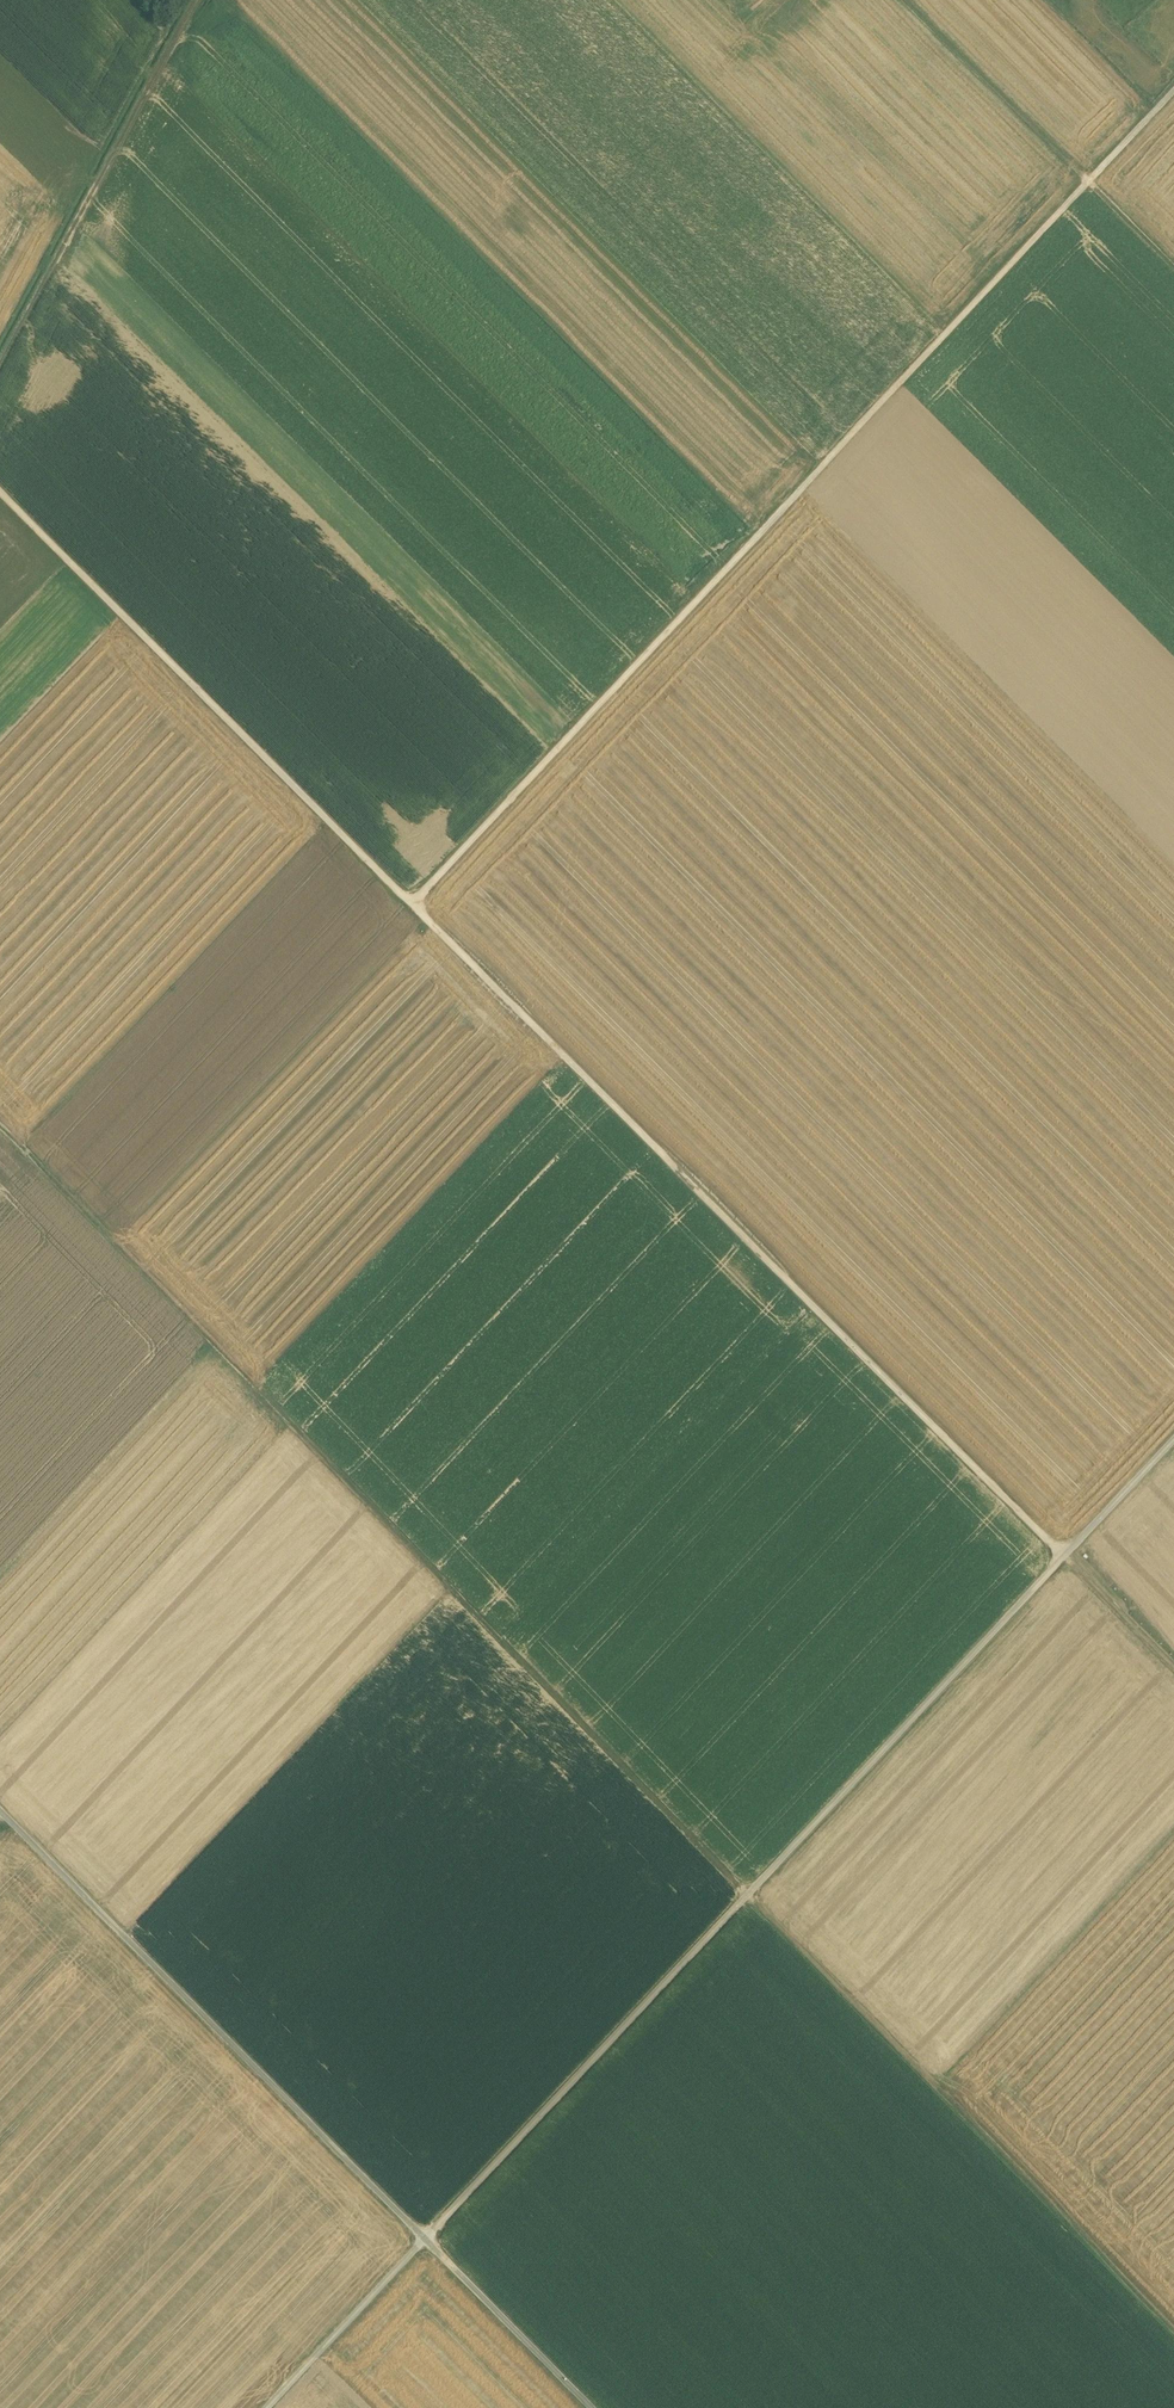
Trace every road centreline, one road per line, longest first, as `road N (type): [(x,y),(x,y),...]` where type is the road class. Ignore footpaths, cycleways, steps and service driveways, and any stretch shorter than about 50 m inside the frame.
road 1 (track): [(1065,1557),(0,491)]
road 2 (track): [(420,911),(1173,106)]
road 3 (track): [(0,1123),(749,1894)]
road 4 (track): [(595,2407),(0,1812)]
road 5 (track): [(749,1894),(268,2407)]
road 6 (track): [(1173,2329),(749,1894)]
road 7 (track): [(1065,1557),(749,1894)]
road 8 (track): [(194,0),(0,364)]
road 9 (track): [(909,0),(1096,187)]
road 10 (track): [(1173,1440),(1065,1557)]
road 11 (track): [(1173,1665),(1065,1557)]

